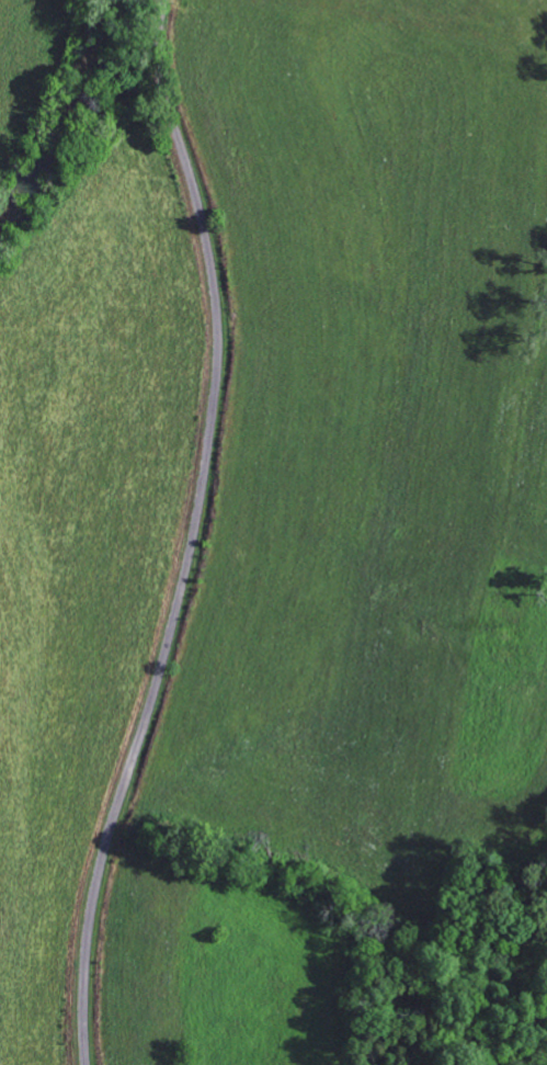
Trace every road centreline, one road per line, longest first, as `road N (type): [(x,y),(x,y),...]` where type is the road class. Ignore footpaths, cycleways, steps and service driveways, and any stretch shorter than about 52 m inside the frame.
road 1 (residential): [(87,1064),(86,976),(95,896),(192,547),(219,351),(214,273),(160,59),(163,0)]

